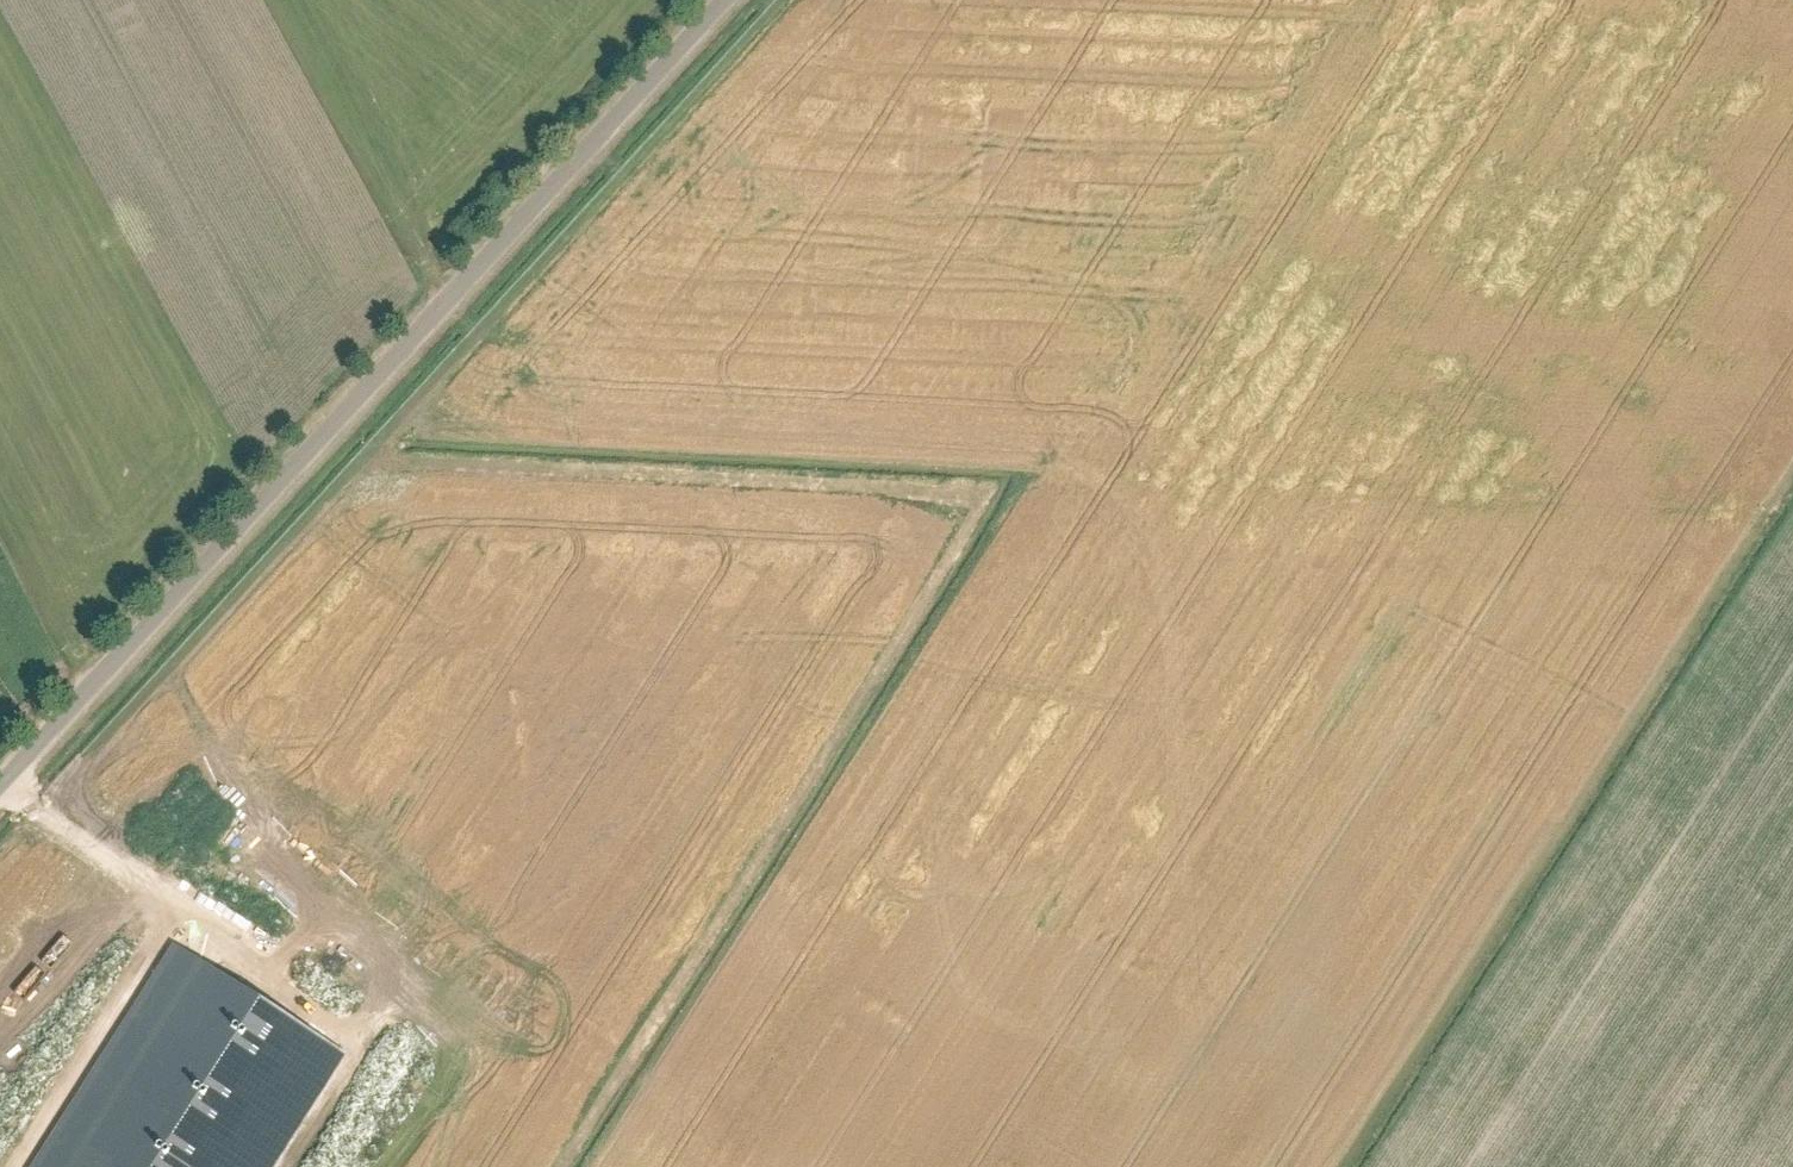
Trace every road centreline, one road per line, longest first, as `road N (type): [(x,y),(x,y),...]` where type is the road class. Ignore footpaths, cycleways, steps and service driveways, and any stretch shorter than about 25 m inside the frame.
road 1 (unclassified): [(726,0),(0,789)]

